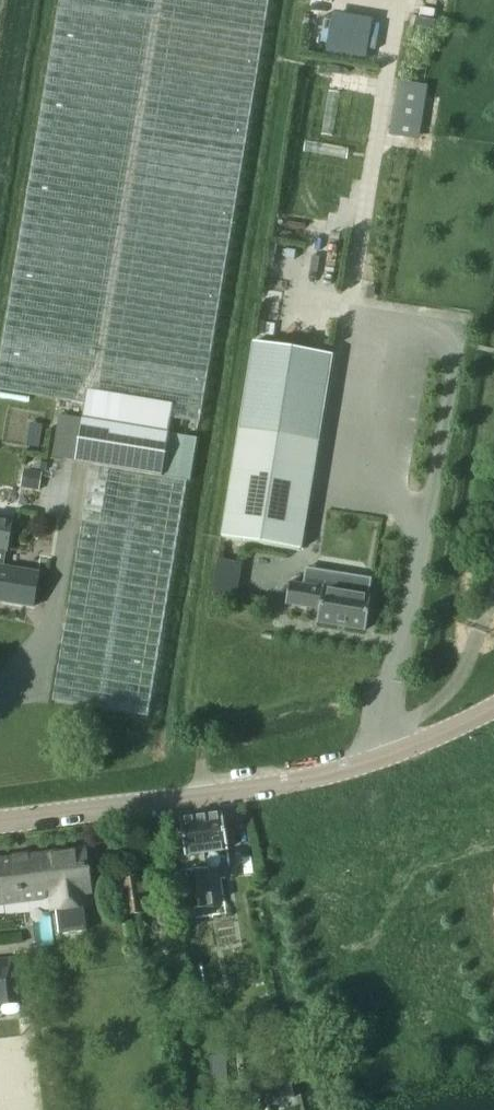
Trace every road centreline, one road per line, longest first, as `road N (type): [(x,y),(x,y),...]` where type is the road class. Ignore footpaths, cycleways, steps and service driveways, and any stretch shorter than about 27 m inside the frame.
road 1 (unclassified): [(0,819),(308,778),(369,762),(493,710)]

